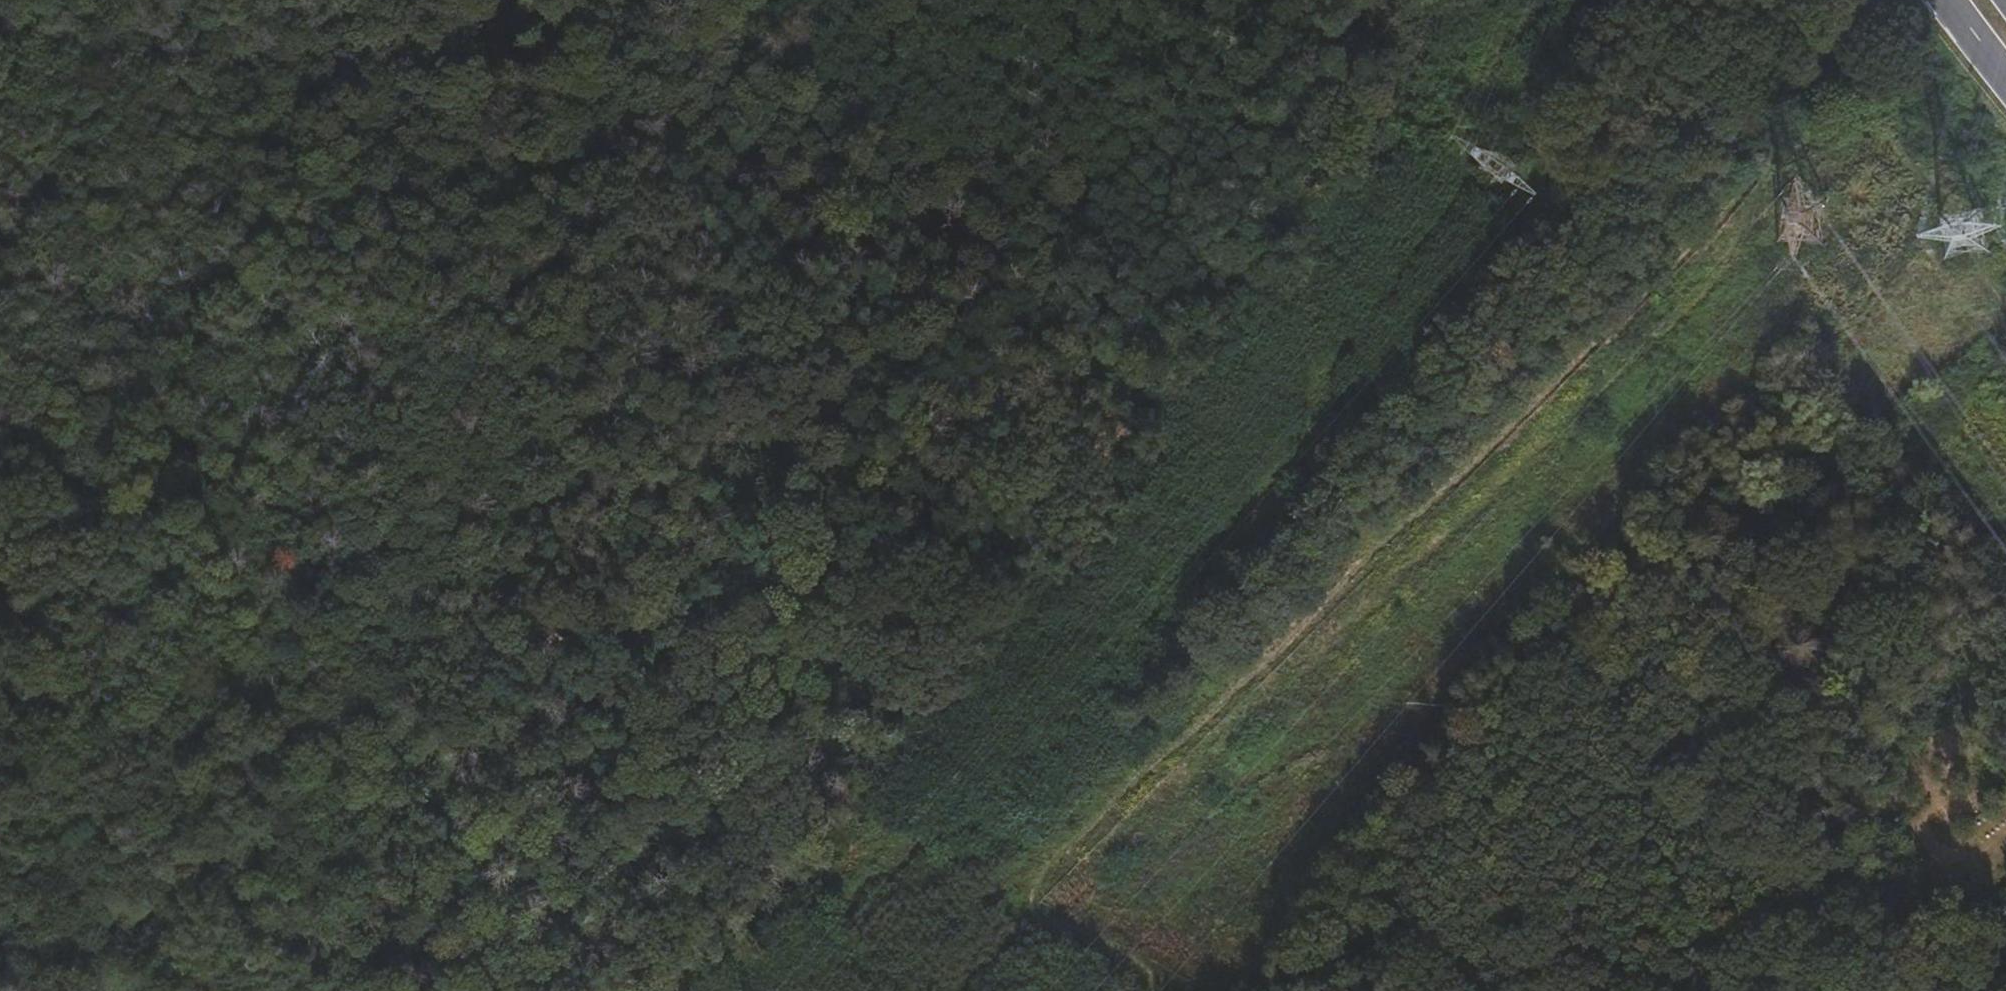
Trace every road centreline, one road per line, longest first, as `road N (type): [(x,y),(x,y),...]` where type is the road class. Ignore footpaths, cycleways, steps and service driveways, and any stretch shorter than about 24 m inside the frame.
road 1 (track): [(1034,900),(973,878),(893,874),(644,990)]

